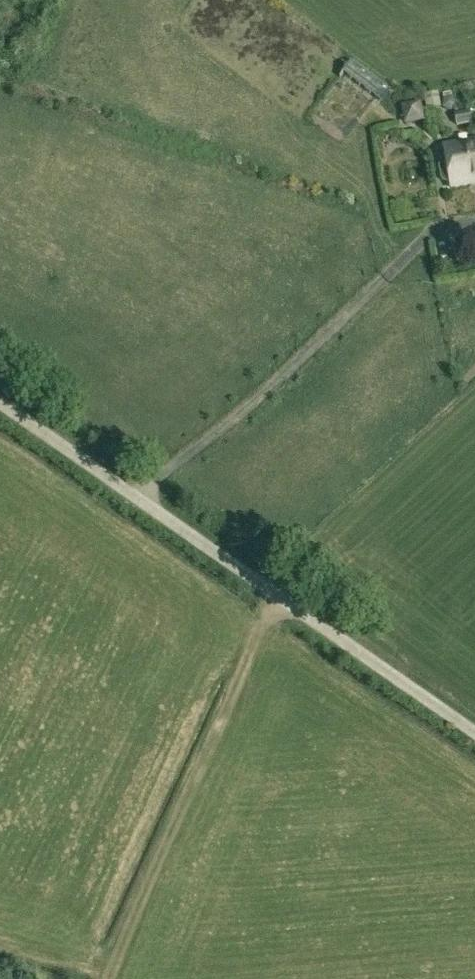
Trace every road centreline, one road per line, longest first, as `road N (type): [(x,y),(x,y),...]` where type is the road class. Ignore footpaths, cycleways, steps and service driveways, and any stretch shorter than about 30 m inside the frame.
road 1 (unclassified): [(474,733),(0,402)]
road 2 (track): [(108,978),(276,595)]

